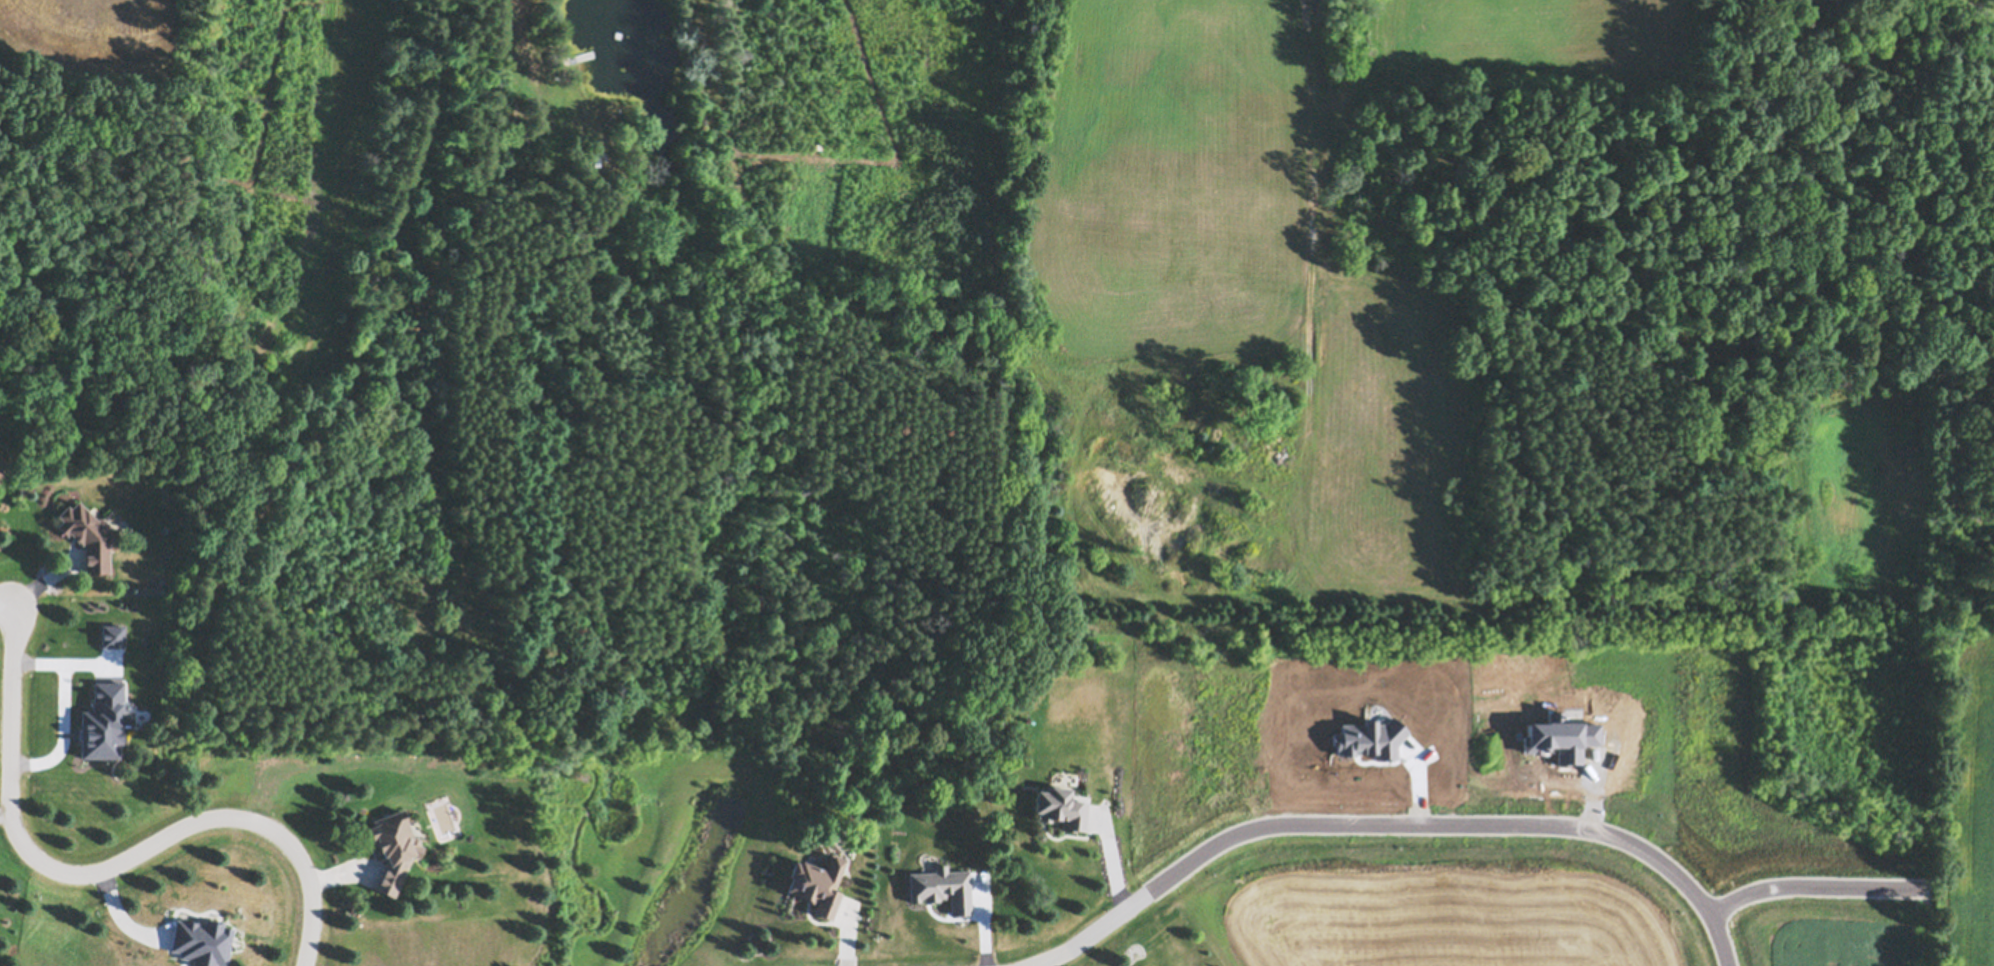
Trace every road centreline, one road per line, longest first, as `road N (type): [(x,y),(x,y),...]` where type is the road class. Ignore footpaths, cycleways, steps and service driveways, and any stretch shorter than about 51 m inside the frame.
road 1 (residential): [(1040,965),(1256,830),(1397,825),(1563,825),(1664,849),(1730,925),(1737,965)]
road 2 (residential): [(299,965),(307,880),(273,832),(209,818),(85,872),(49,866),(23,850),(11,820),(9,778),(13,608),(0,608)]

